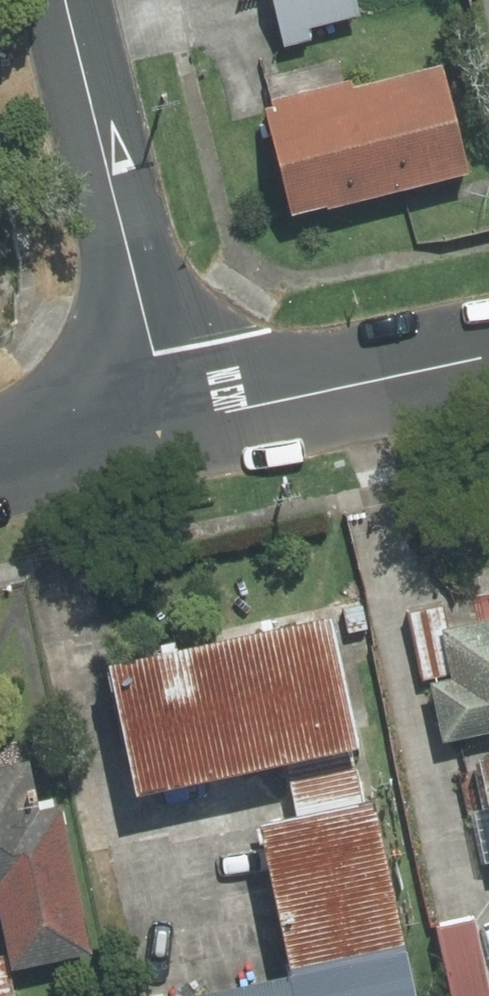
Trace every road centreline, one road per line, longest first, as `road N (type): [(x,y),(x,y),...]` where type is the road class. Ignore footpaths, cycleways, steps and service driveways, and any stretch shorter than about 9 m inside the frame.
road 1 (residential): [(167,428),(63,0)]
road 2 (residential): [(488,360),(167,428)]
road 3 (residential): [(167,428),(0,463)]

